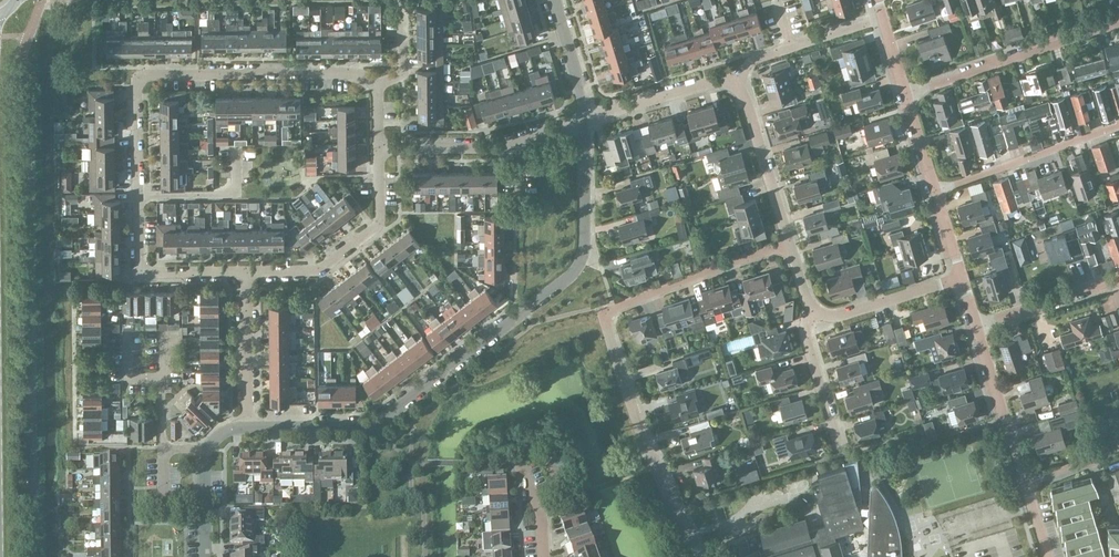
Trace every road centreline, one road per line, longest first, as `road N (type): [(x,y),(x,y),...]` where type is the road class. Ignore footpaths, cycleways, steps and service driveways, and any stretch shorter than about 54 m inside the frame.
road 1 (residential): [(378,86),(351,73),(139,79),(139,273),(246,271)]
road 2 (residential): [(247,426),(373,425),(572,273),(583,256),(586,120)]
road 3 (residential): [(695,556),(643,437),(604,318),(789,245)]
road 4 (residential): [(906,94),(1118,23)]
road 5 (residential): [(246,271),(316,270),(377,226),(379,149)]
road 6 (residential): [(379,149),(489,148),(586,120)]
road 7 (residential): [(935,191),(1118,125)]
road 8 (residential): [(734,85),(789,245)]
road 9 (residential): [(1026,483),(974,323)]
road 10 (residential): [(734,85),(757,57),(883,18)]
road 11 (residential): [(809,311),(835,316),(962,278)]
road 12 (residential): [(247,426),(246,271)]
road 13 (residential): [(586,120),(712,82),(734,85)]
road 14 (residential): [(974,323),(1118,275)]
road 15 (residential): [(843,454),(812,355),(809,311)]
road 16 (residential): [(586,120),(553,0)]

